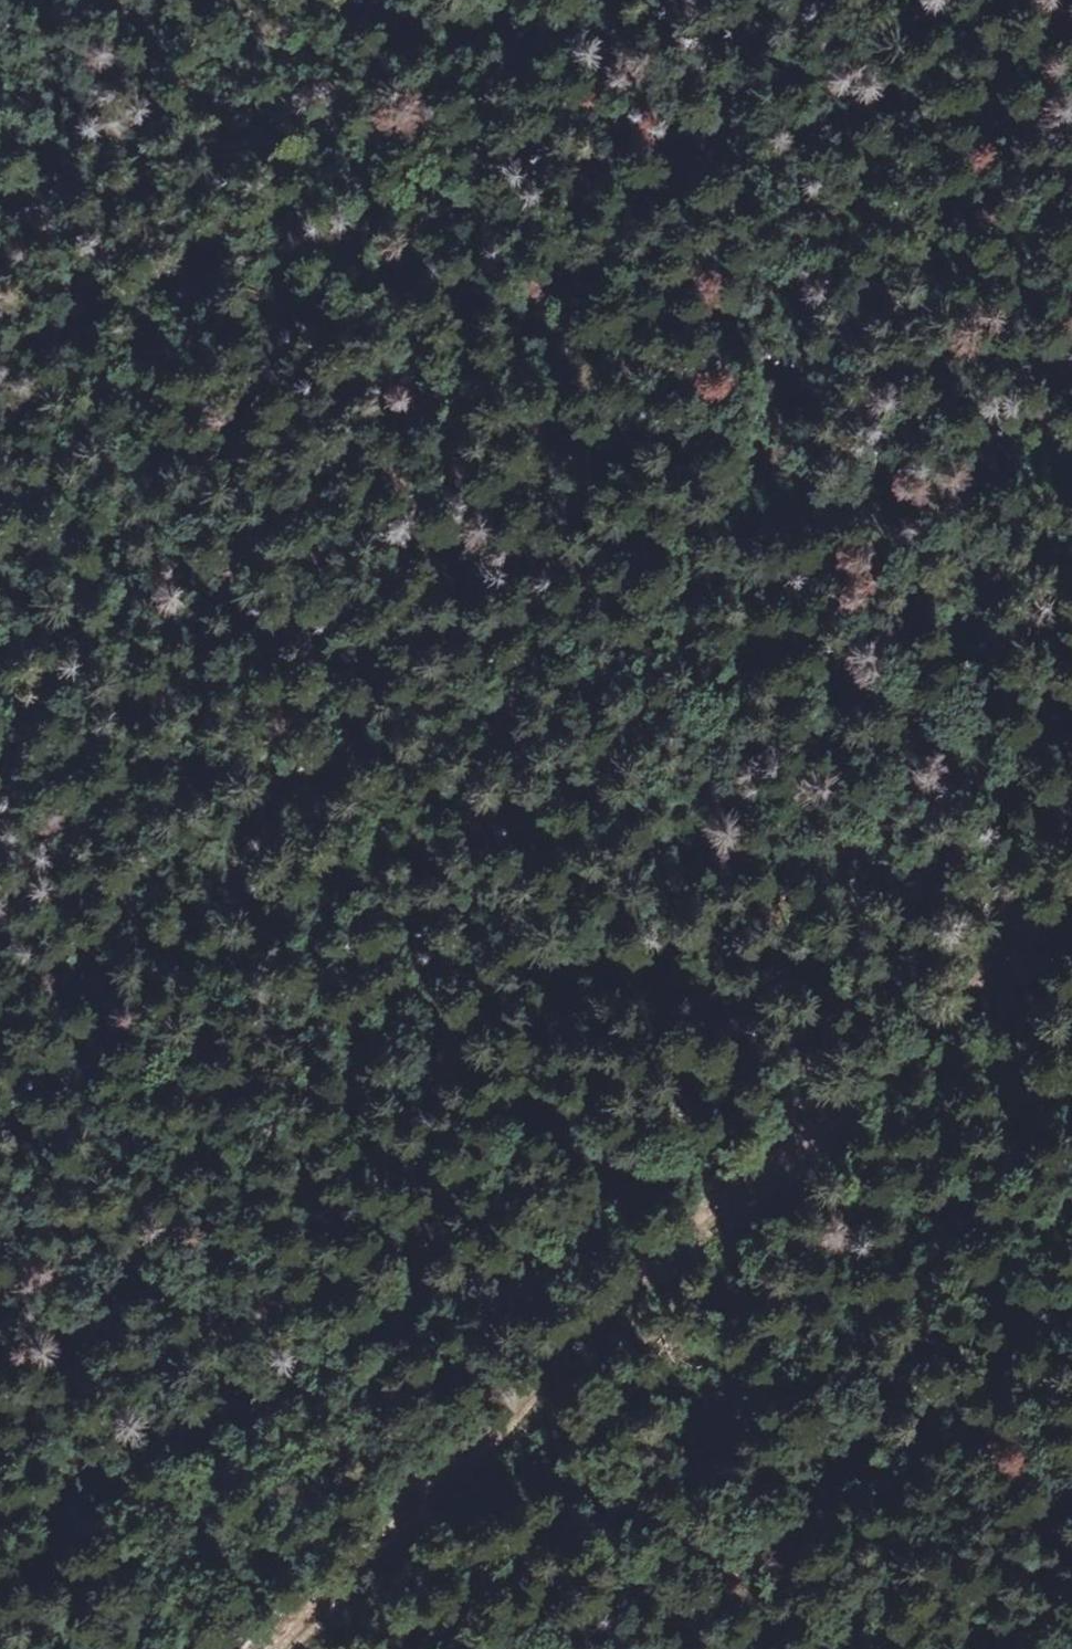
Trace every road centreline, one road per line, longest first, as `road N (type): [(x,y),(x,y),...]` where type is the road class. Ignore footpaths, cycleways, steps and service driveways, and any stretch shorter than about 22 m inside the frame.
road 1 (track): [(0,1525),(122,1472),(181,1435),(259,1409),(388,1317),(458,1291),(673,1169),(766,1125),(838,1116),(912,1041),(1064,923),(1071,902)]

